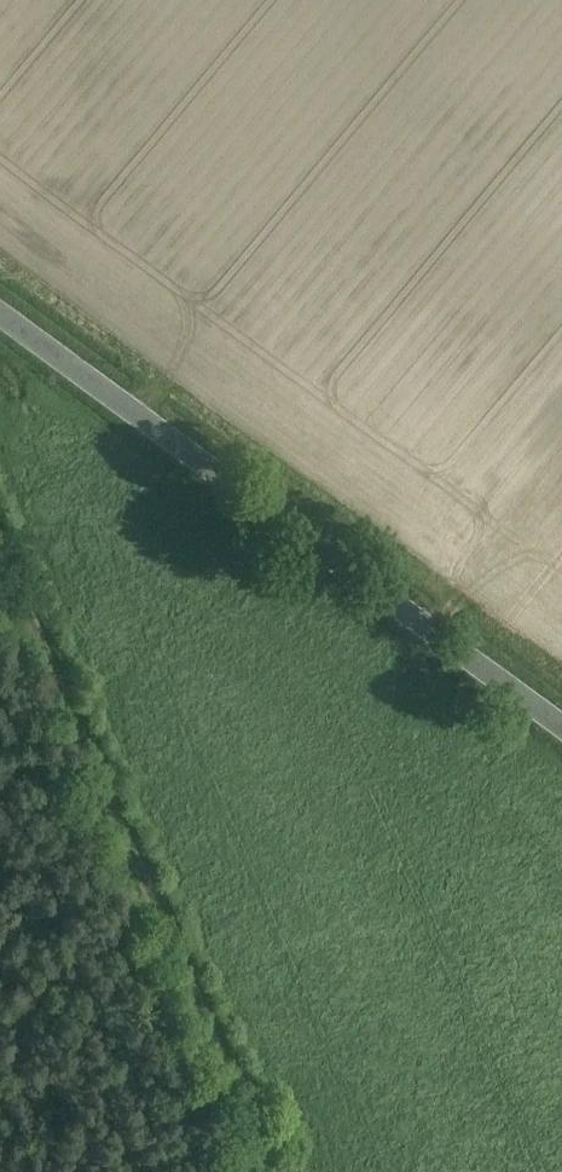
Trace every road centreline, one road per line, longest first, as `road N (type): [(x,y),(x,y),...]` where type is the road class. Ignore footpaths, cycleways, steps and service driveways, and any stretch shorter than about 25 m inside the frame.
road 1 (track): [(0,533),(282,1171)]
road 2 (secondary): [(561,730),(0,320)]

